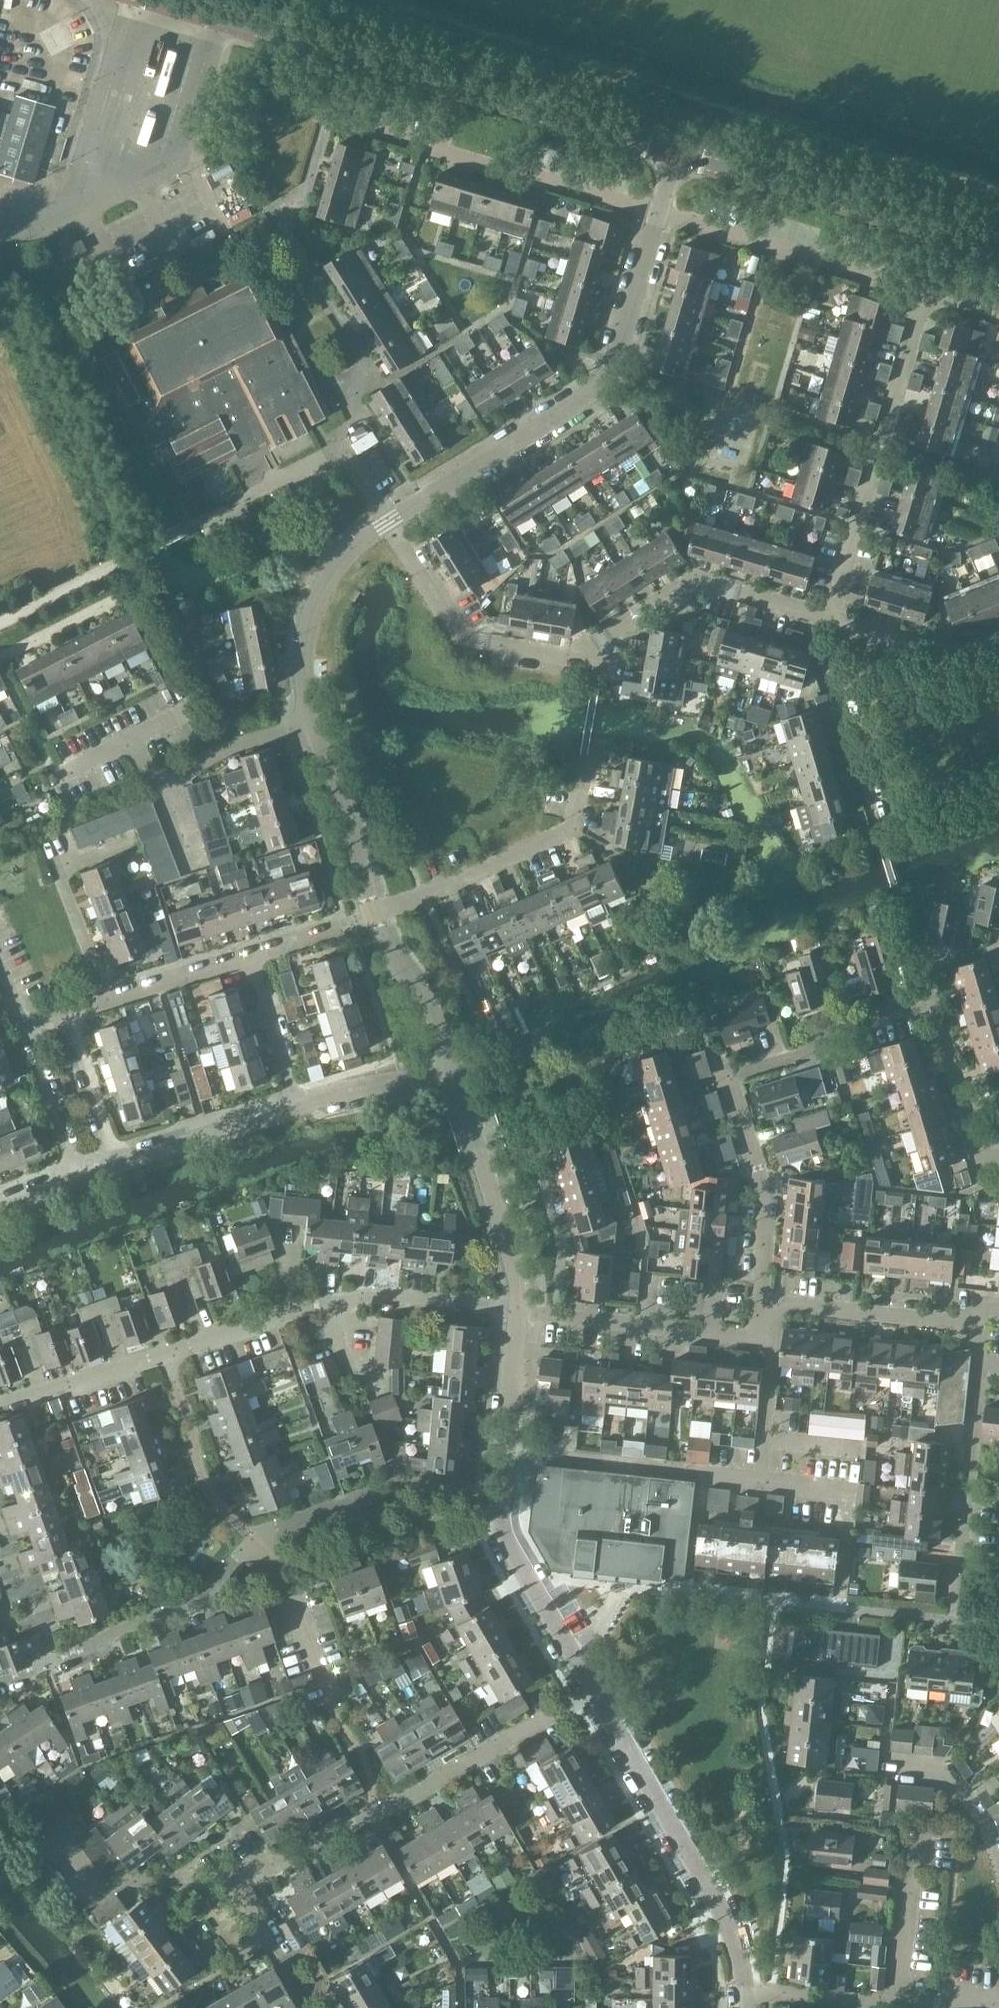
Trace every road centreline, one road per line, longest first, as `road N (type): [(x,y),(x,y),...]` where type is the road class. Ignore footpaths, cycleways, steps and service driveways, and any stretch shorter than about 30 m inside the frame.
road 1 (residential): [(0,1681),(207,1601),(262,1541),(419,1489),(505,1494)]
road 2 (residential): [(831,618),(692,582),(622,634),(600,660),(468,642),(390,519)]
road 3 (residential): [(0,1406),(341,1300),(514,1318)]
road 4 (tertiary): [(672,156),(224,21)]
road 5 (residential): [(777,1304),(756,1288),(767,1193),(726,1100),(729,1082),(932,1008)]
road 6 (residential): [(390,519),(605,385),(657,210)]
road 7 (residential): [(530,1578),(954,1618)]
road 8 (residential): [(232,1888),(366,1813),(431,1791),(595,1691)]
road 9 (residential): [(0,622),(345,443)]
road 10 (residential): [(328,112),(657,210)]
road 11 (tertiary): [(998,251),(672,156)]
road 12 (residential): [(831,618),(925,293)]
road 13 (residential): [(746,1988),(726,1913),(595,1691)]
road 14 (residential): [(374,912),(571,833),(584,760)]
road 15 (residential): [(514,1318),(516,1284),(445,1047)]
road 16 (residential): [(925,293),(657,210)]
road 17 (unclassified): [(80,209),(190,156),(224,21)]
road 18 (residential): [(774,1341),(514,1318)]
road 19 (residential): [(506,1452),(762,1477)]
road 20 (residential): [(976,1363),(954,1618)]
road 21 (residential): [(746,1988),(998,2004)]
road 22 (residential): [(883,846),(824,653),(831,618)]
road 23 (residential): [(307,717),(299,667),(311,602),(342,554),(390,519)]
road 24 (residential): [(105,999),(57,863),(132,836)]
road 25 (unclassified): [(80,209),(75,187),(131,0)]
road 26 (residential): [(374,912),(307,717)]
road 27 (residential): [(777,1304),(979,1324)]
road 28 (residential): [(232,1888),(195,1880),(98,1883),(57,1832)]
road 29 (residential): [(115,1158),(292,1095)]
road 30 (residential): [(998,1161),(970,1151),(932,1008)]
road 31 (residential): [(831,618),(951,651),(998,640)]
road 32 (residential): [(155,780),(307,717)]
road 33 (residential): [(292,1095),(445,1047)]
road 34 (residential): [(998,1867),(969,1806),(939,1769),(896,1765)]
road 35 (residential): [(445,1047),(425,1000),(386,953),(374,912)]
road 36 (residential): [(115,1158),(70,1012)]
road 37 (residential): [(105,999),(248,954)]
road 38 (residential): [(29,1030),(74,1172)]
road 39 (residential): [(292,1095),(248,954)]
road 40 (residential): [(307,2007),(232,1888)]
road 41 (residential): [(762,1477),(774,1341)]
road 42 (residential): [(506,1452),(514,1318)]
road 43 (residential): [(248,954),(374,912)]
road 44 (residential): [(595,1691),(530,1578)]

